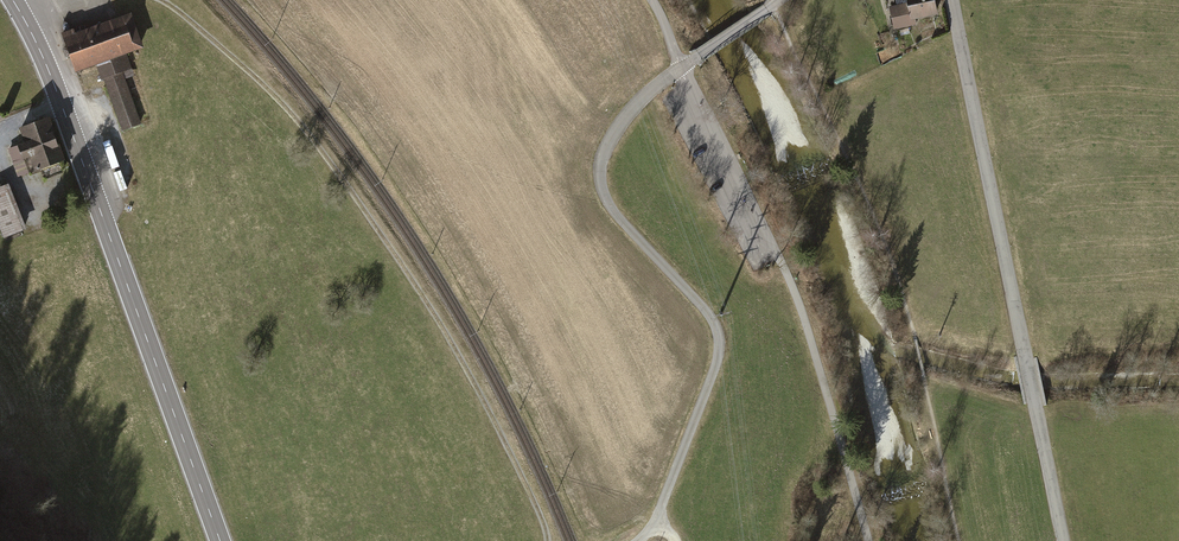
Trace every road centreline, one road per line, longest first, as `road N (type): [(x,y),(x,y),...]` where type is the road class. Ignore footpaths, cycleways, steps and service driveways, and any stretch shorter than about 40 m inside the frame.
road 1 (track): [(160,0),(305,133),(430,312),(548,540)]
road 2 (primary): [(219,540),(50,75),(13,0)]
road 3 (track): [(958,540),(895,270),(773,0)]
road 4 (unclassified): [(1064,540),(952,0)]
road 5 (track): [(654,89),(604,151),(603,192),(703,307),(721,343),(656,521),(638,540)]
road 6 (track): [(773,248),(813,346),(868,540)]
road 7 (residential): [(780,0),(654,89)]

